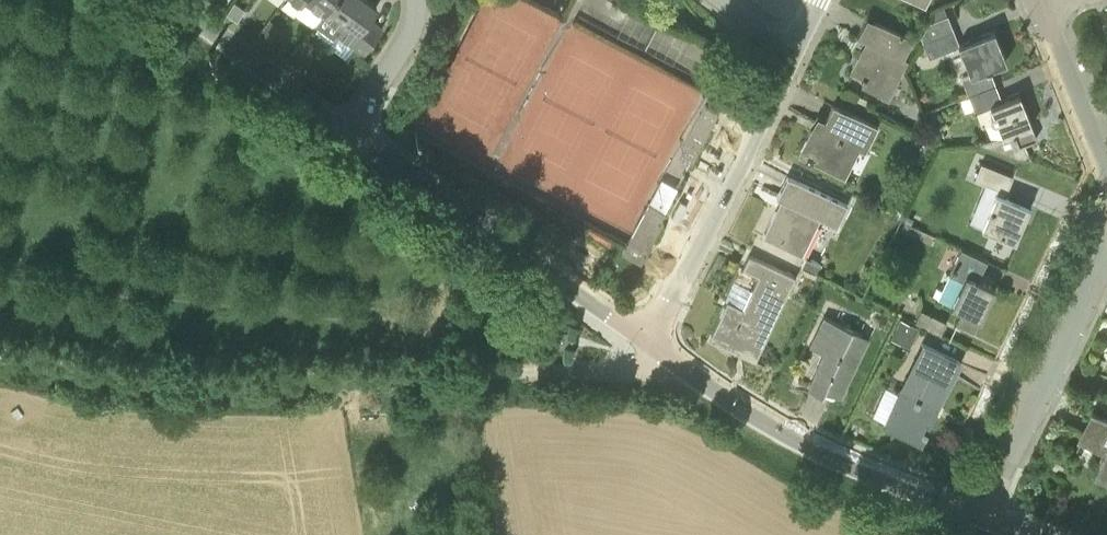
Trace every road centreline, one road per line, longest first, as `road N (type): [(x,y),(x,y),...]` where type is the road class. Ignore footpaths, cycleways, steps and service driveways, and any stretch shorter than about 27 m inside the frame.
road 1 (track): [(0,353),(156,376),(630,376),(666,358)]
road 2 (tertiary): [(982,518),(819,453),(645,342)]
road 3 (tertiary): [(645,342),(350,131)]
road 4 (residential): [(645,342),(793,51)]
road 5 (residential): [(982,518),(1106,255)]
road 6 (tertiary): [(350,131),(168,0)]
road 7 (residential): [(1106,173),(1041,6)]
road 8 (residential): [(350,131),(409,40),(417,0)]

